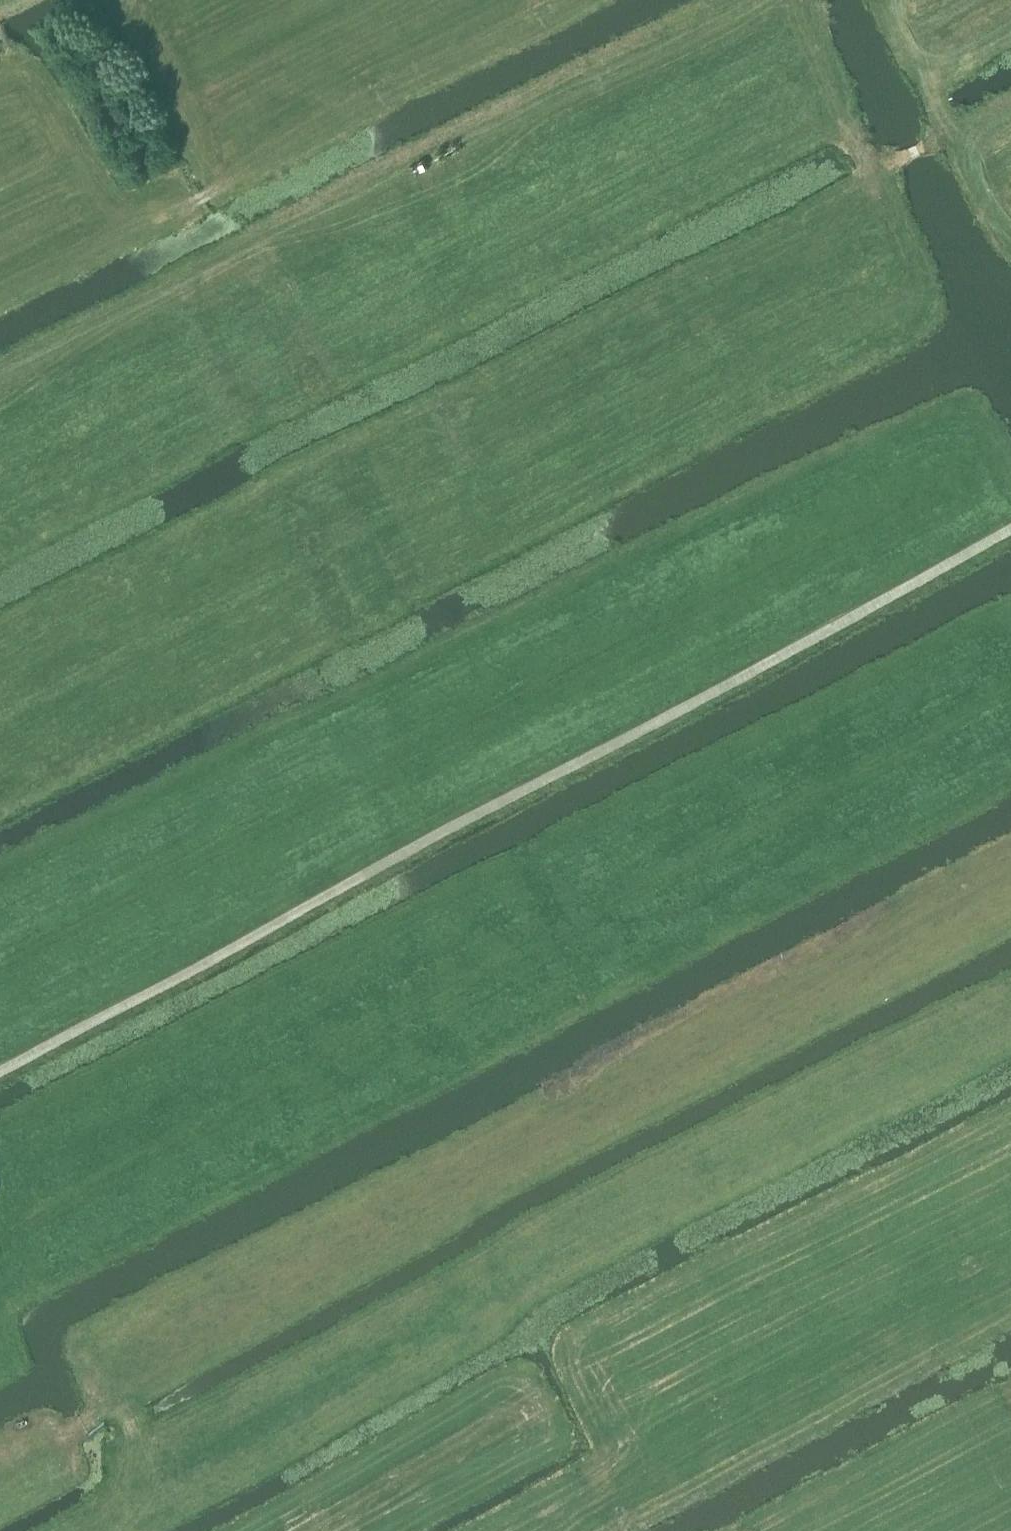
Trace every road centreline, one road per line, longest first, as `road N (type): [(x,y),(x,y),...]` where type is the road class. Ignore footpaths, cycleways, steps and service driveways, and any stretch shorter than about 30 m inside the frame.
road 1 (track): [(1010,528),(0,1071)]

